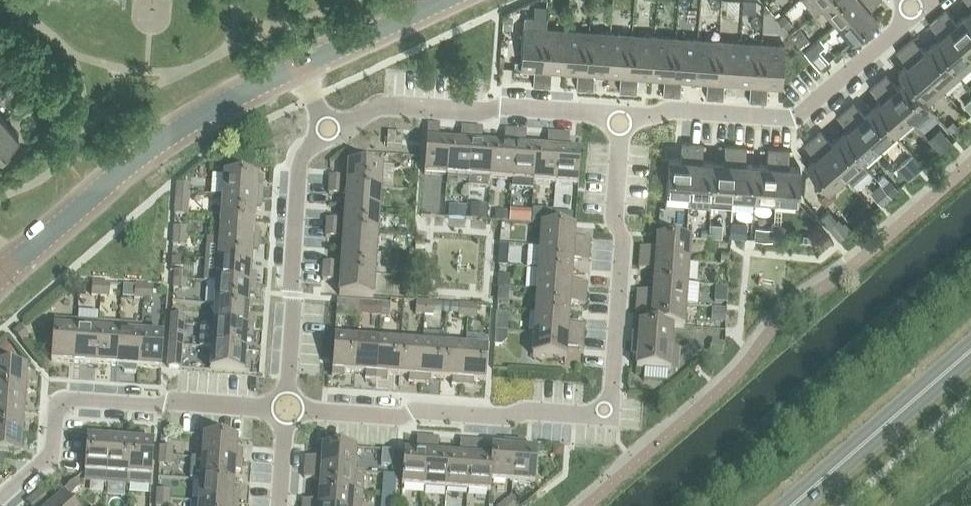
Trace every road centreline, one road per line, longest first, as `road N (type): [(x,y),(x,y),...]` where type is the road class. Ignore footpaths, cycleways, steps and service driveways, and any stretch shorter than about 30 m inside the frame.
road 1 (residential): [(291,408),(608,422),(625,120)]
road 2 (tertiary): [(1,281),(148,155),(213,112),(301,70)]
road 3 (residential): [(291,408),(55,401),(50,457),(0,499)]
road 4 (residential): [(625,120),(797,119),(916,14)]
road 5 (residential): [(331,130),(378,102),(625,120)]
road 6 (residential): [(291,408),(301,168),(331,130)]
road 7 (secondary): [(796,505),(970,355)]
road 8 (tertiary): [(301,70),(446,0)]

